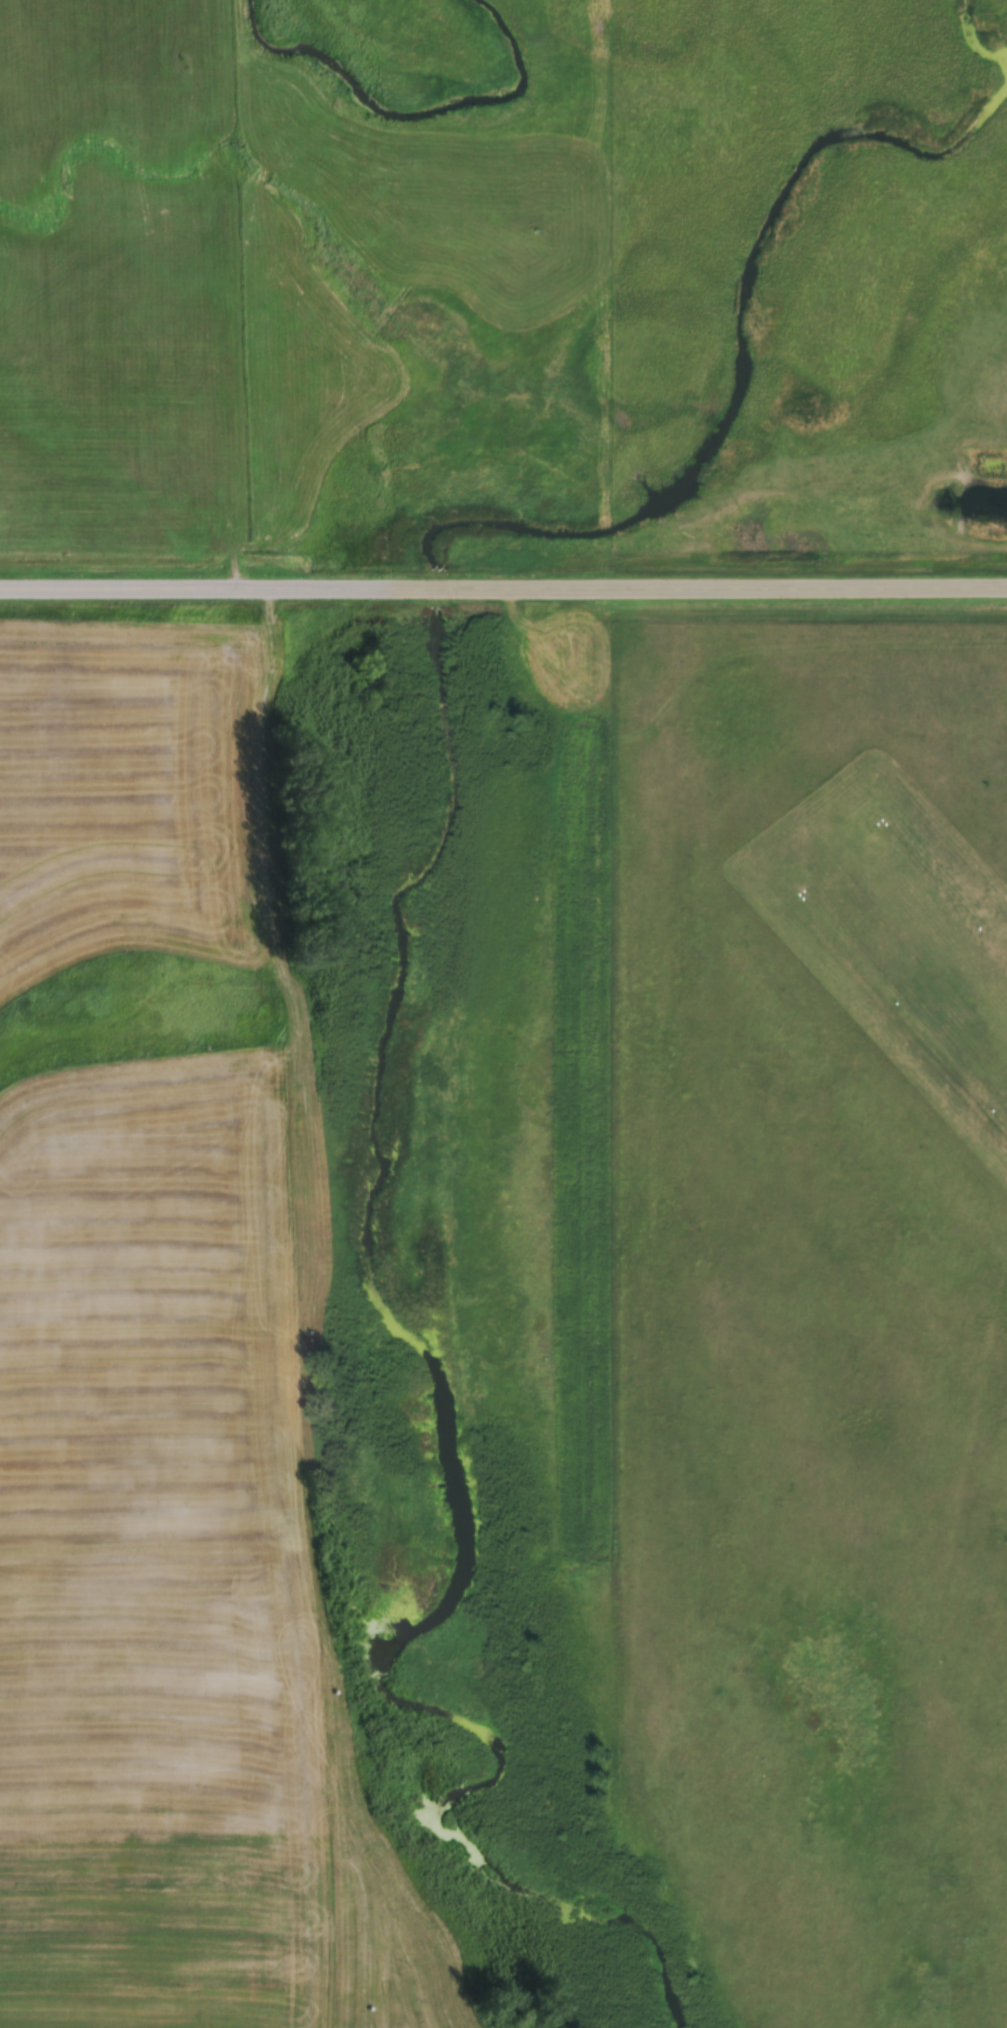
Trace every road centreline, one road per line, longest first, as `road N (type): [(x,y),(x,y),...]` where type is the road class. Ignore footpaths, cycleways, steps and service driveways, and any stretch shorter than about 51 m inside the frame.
road 1 (residential): [(1006,583),(0,585)]

